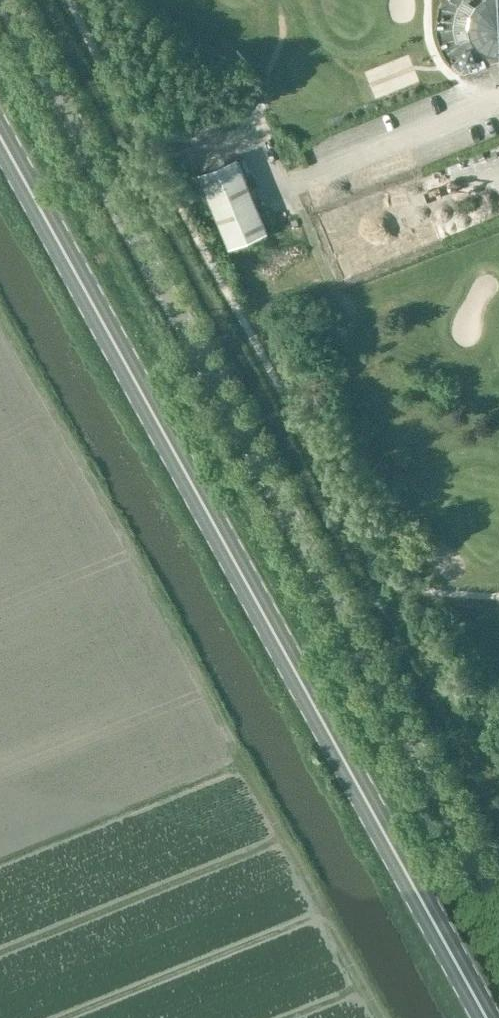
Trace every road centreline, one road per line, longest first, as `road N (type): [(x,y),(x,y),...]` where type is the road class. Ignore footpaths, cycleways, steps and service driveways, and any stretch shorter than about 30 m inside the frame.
road 1 (primary): [(491,1017),(0,135)]
road 2 (unclassified): [(498,866),(16,0)]

